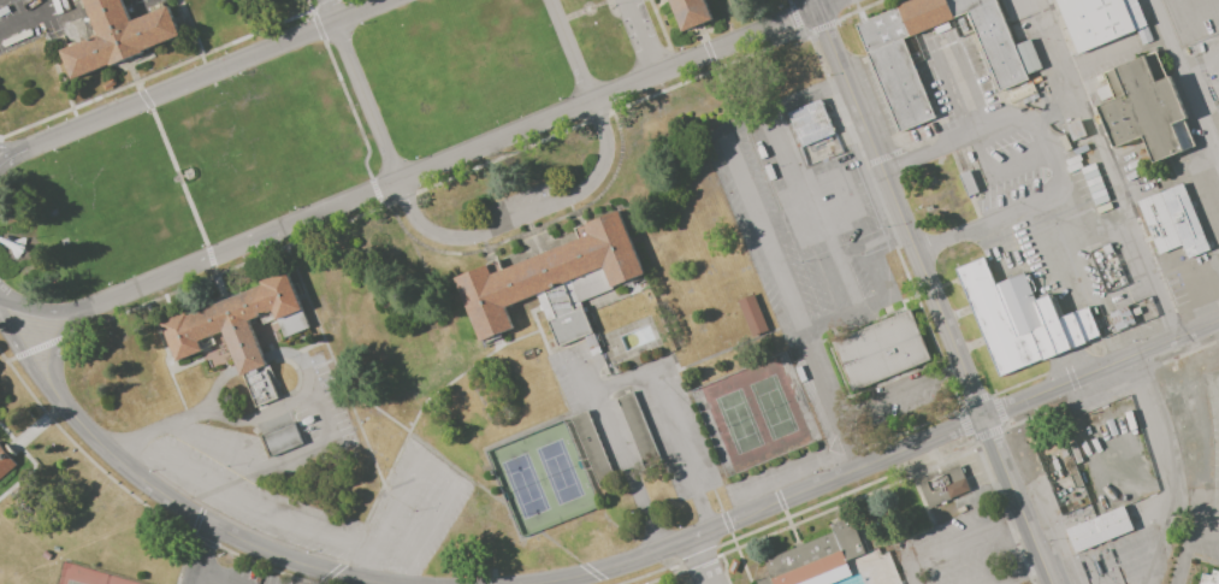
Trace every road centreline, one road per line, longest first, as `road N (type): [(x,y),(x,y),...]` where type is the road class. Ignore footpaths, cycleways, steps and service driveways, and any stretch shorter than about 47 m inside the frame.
road 1 (residential): [(0,299),(84,313),(816,6)]
road 2 (residential): [(549,583),(602,573),(710,531),(1218,320)]
road 3 (residential): [(981,417),(816,6)]
road 4 (residential): [(394,0),(24,151),(0,171)]
road 5 (residential): [(81,424),(209,526),(273,555),(382,583)]
road 6 (residential): [(1053,583),(981,417)]
road 7 (residential): [(1151,0),(1218,164)]
road 8 (residential): [(81,424),(60,412),(19,354),(0,302)]
road 9 (residential): [(81,424),(57,385),(54,361),(59,338),(84,313)]

